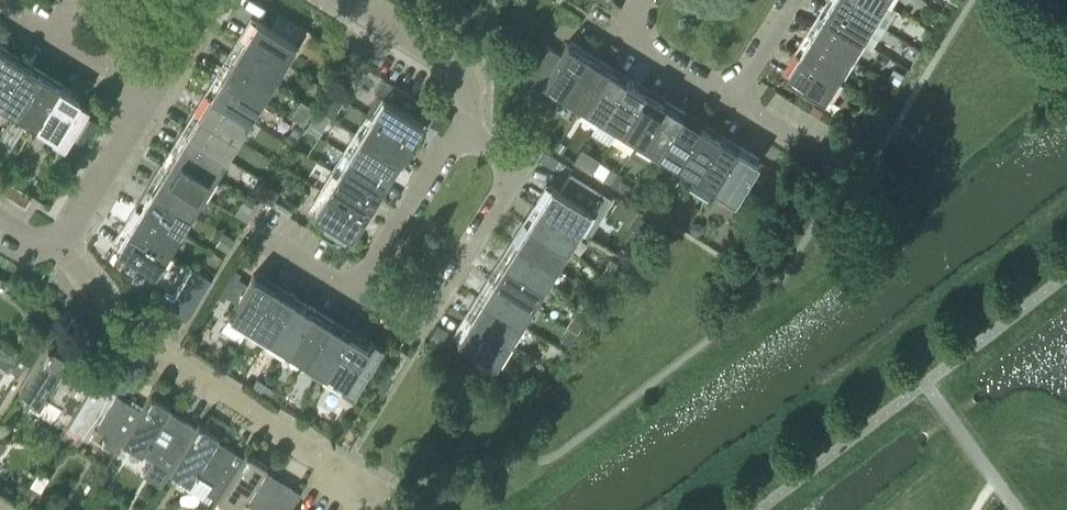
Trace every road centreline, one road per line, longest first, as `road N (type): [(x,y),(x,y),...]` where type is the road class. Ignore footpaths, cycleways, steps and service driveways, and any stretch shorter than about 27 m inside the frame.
road 1 (residential): [(378,488),(184,370),(50,263)]
road 2 (residential): [(351,293),(418,334),(516,172),(452,131)]
road 3 (residential): [(50,263),(152,95)]
road 4 (residential): [(452,131),(351,293)]
road 5 (residential): [(358,0),(445,59),(465,88),(452,131)]
road 6 (residential): [(727,98),(625,32),(645,0)]
road 7 (residential): [(838,169),(727,98)]

